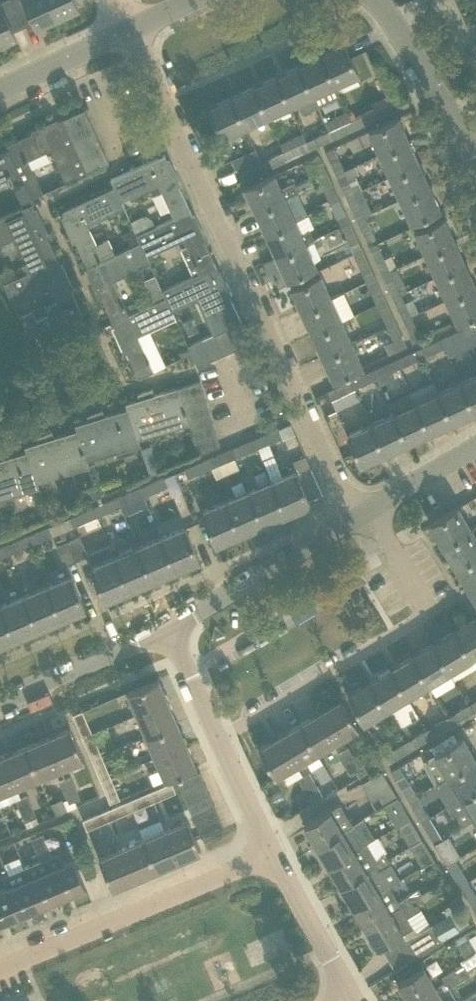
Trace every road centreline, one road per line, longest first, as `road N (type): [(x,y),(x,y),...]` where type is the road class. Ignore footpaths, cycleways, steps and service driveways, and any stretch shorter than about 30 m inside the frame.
road 1 (residential): [(355,517),(129,29)]
road 2 (residential): [(218,738),(431,613),(369,509)]
road 3 (residential): [(0,969),(270,855)]
road 4 (residential): [(169,627),(355,517)]
road 5 (residential): [(0,700),(169,627)]
road 6 (residential): [(469,143),(375,0)]
road 7 (residential): [(354,1000),(270,855)]
road 8 (residential): [(0,89),(129,29)]
road 9 (residential): [(270,855),(218,738)]
road 10 (residential): [(369,509),(475,446)]
road 11 (residential): [(218,738),(169,627)]

